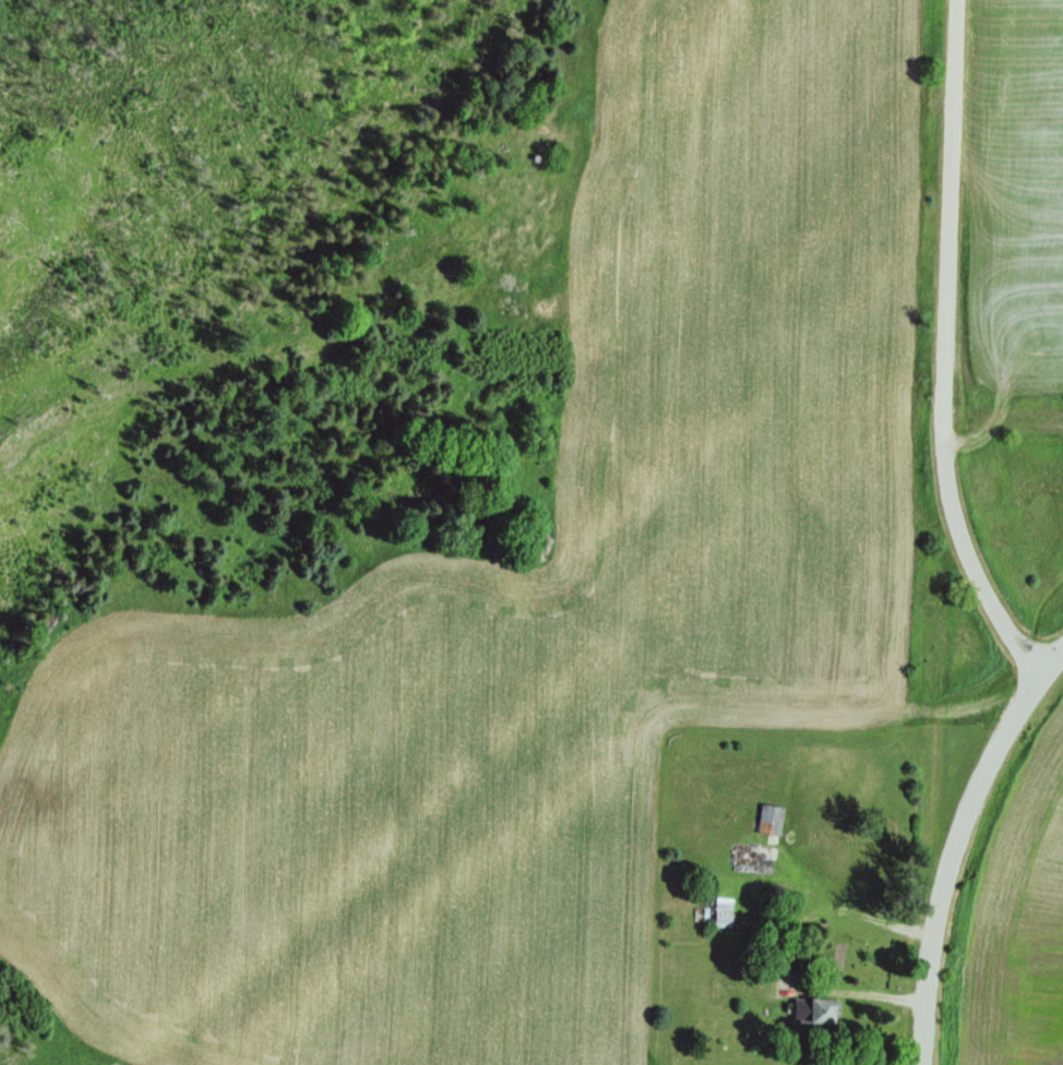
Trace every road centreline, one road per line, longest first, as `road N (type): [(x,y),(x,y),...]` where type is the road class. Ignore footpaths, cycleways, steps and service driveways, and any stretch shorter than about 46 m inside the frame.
road 1 (residential): [(1044,671),(998,617),(956,523),(947,444),(961,0)]
road 2 (secondary): [(1062,650),(999,749),(965,827),(929,933),(921,1064)]

